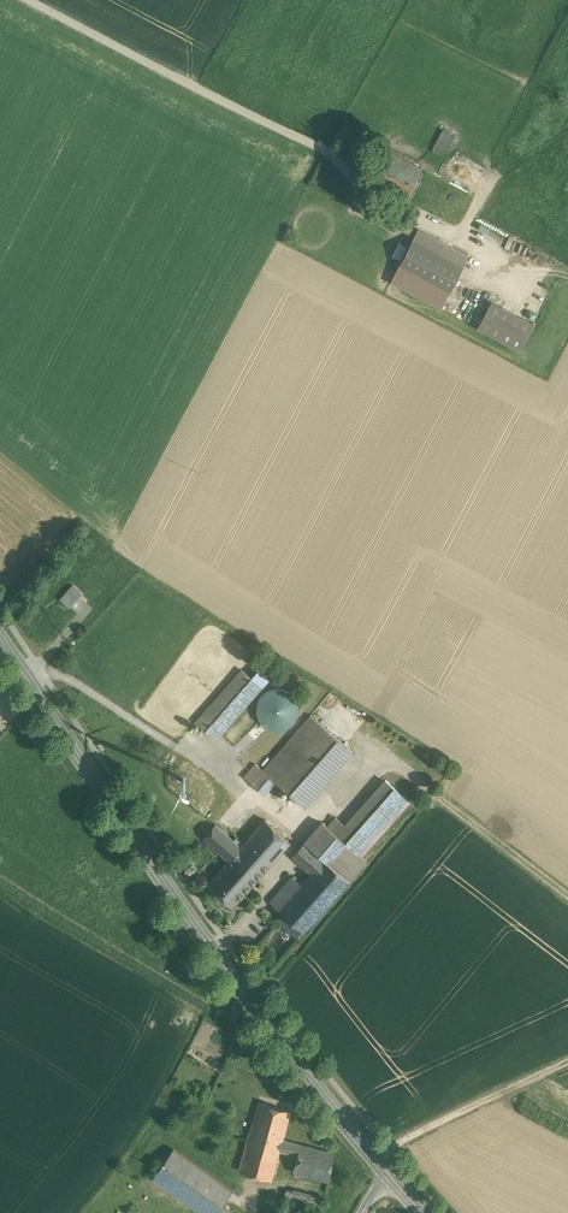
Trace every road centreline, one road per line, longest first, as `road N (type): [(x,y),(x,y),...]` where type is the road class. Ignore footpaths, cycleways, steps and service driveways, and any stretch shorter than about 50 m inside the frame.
road 1 (secondary): [(389,1174),(213,952),(0,638)]
road 2 (track): [(442,794),(567,891)]

